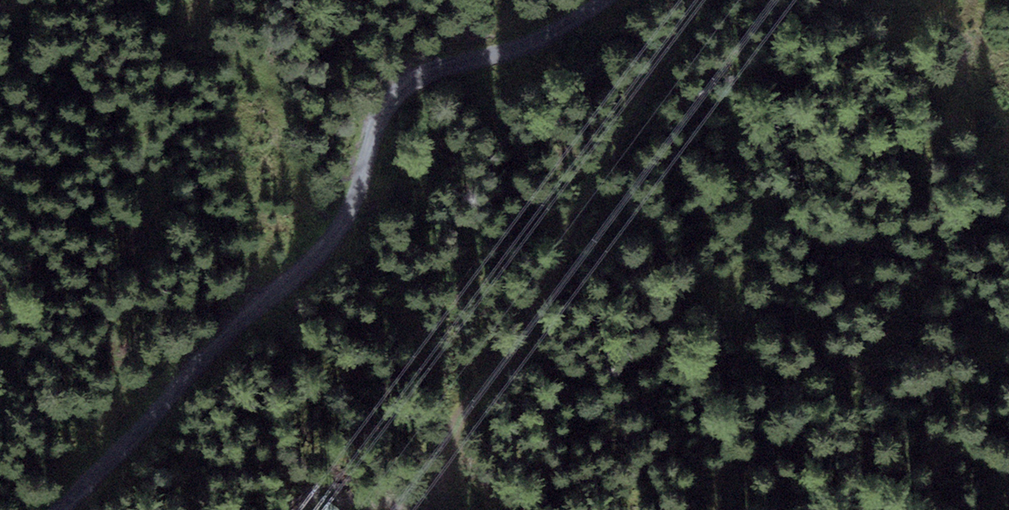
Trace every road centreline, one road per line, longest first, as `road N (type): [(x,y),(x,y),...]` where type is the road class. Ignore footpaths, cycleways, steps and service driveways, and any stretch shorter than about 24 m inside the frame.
road 1 (track): [(64,509),(335,237),(399,93),(547,35),(606,0)]
road 2 (track): [(700,0),(461,418),(440,494),(394,509)]

